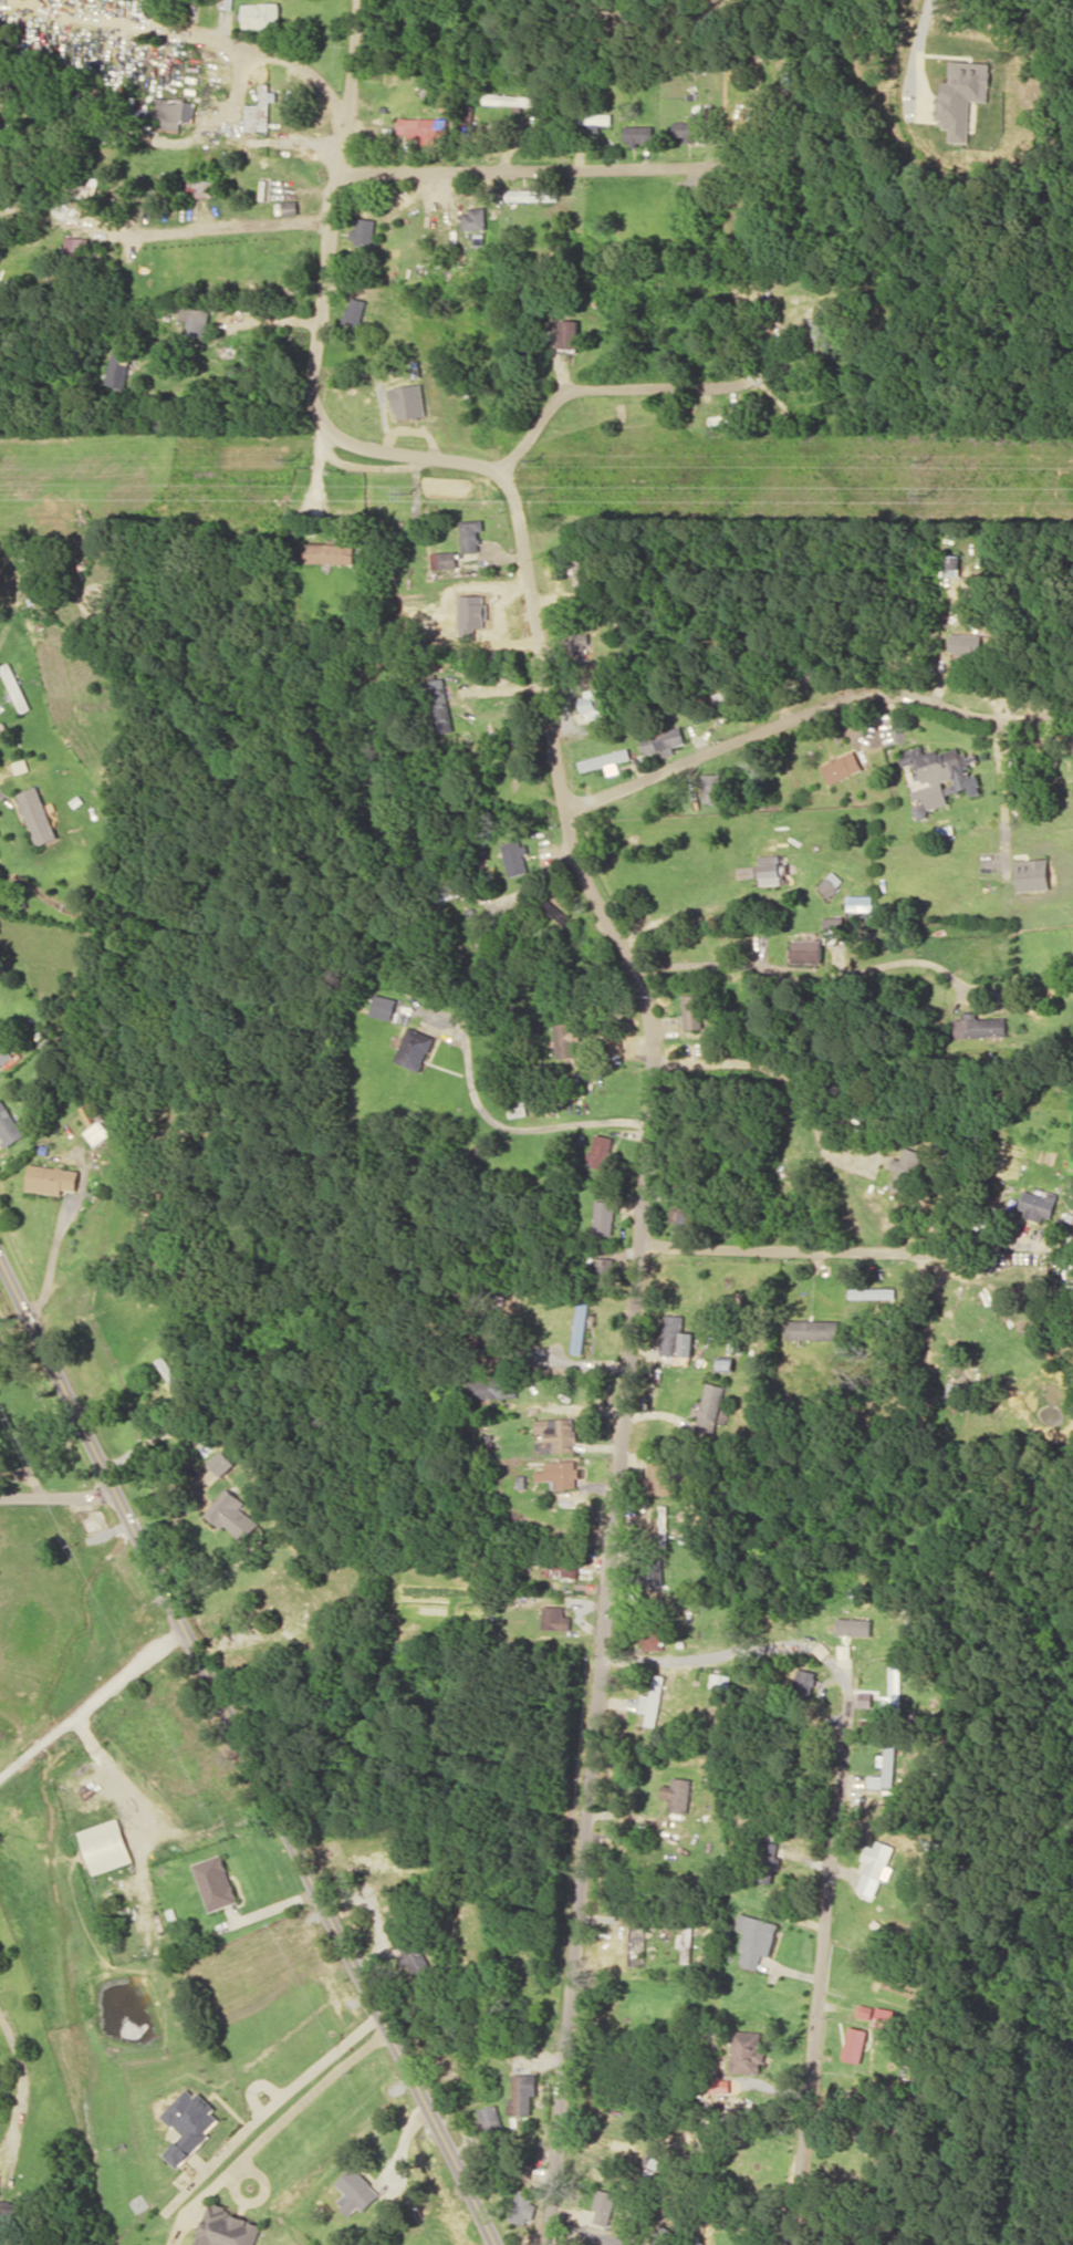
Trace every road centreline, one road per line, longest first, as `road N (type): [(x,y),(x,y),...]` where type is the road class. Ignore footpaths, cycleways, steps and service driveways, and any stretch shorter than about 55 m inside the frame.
road 1 (residential): [(358,0),(311,395),(336,436),(369,450),(465,460),(496,472),(512,492),(572,856),(639,971),(652,1010),(546,2244)]
road 2 (tertiary): [(495,2244),(0,1254)]
road 3 (residential): [(790,2244),(847,1670)]
road 4 (residential): [(563,809),(817,706),(914,695),(982,718),(1035,714)]
road 5 (residential): [(336,168),(735,164)]
road 6 (residential): [(496,472),(560,394),(741,382),(842,337)]
road 7 (residential): [(639,971),(691,963),(814,973),(895,962),(933,963),(957,980)]
road 8 (residential): [(185,1626),(0,1778)]
road 9 (residential): [(332,225),(110,232)]

